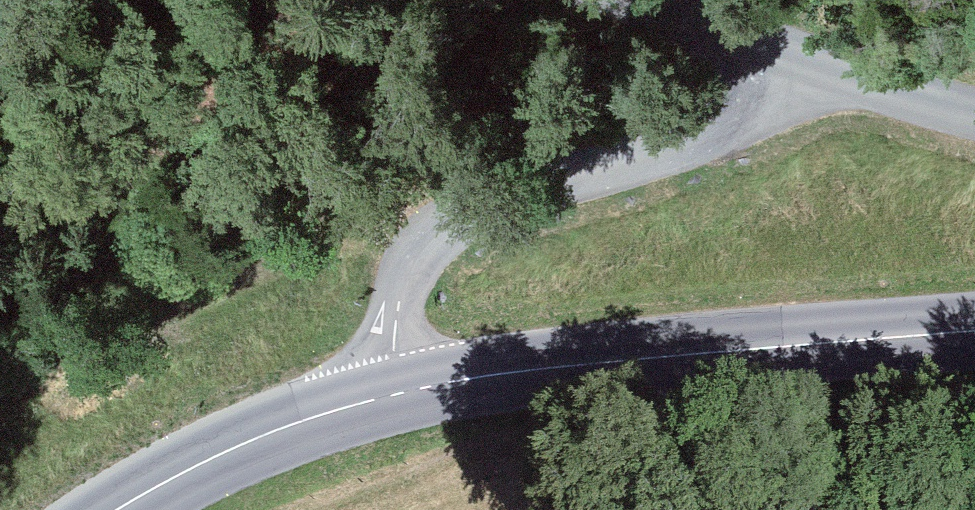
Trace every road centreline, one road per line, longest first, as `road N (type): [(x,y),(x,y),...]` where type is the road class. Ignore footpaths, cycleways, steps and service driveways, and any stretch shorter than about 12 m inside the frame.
road 1 (tertiary): [(807,67),(741,120),(479,204),(442,224),(406,277),(394,395)]
road 2 (tertiary): [(974,332),(541,369),(394,395)]
road 3 (tertiary): [(394,395),(241,445),(117,509)]
road 4 (tertiary): [(807,67),(628,0)]
road 5 (tertiary): [(974,113),(807,67)]

